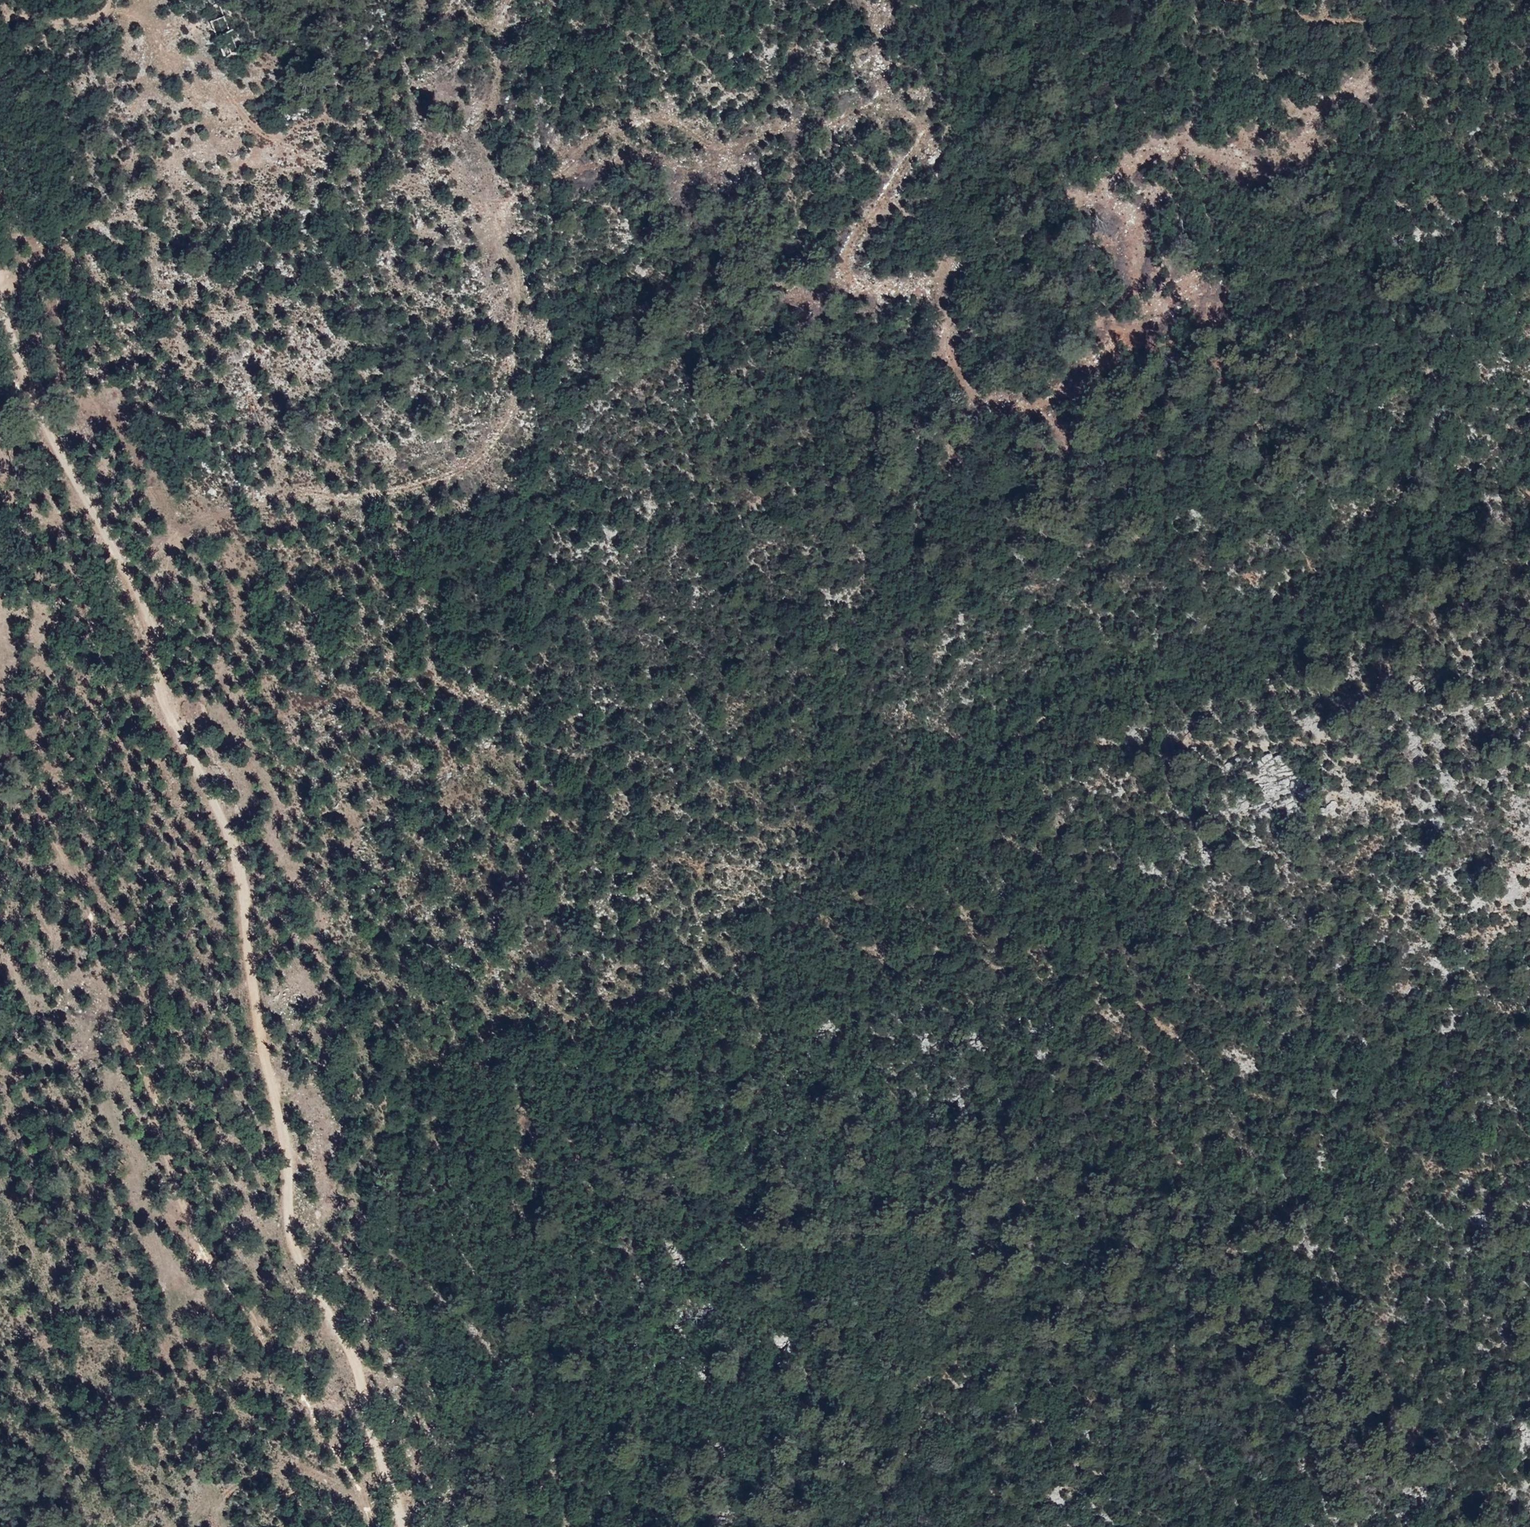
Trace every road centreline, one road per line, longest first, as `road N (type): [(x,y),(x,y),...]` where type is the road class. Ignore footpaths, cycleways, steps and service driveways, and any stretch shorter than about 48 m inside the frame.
road 1 (track): [(403,1526),(350,1360),(299,1265),(257,1045),(235,852),(165,701),(141,603),(92,514),(0,278)]
road 2 (track): [(108,0),(88,18),(57,117),(0,170)]

